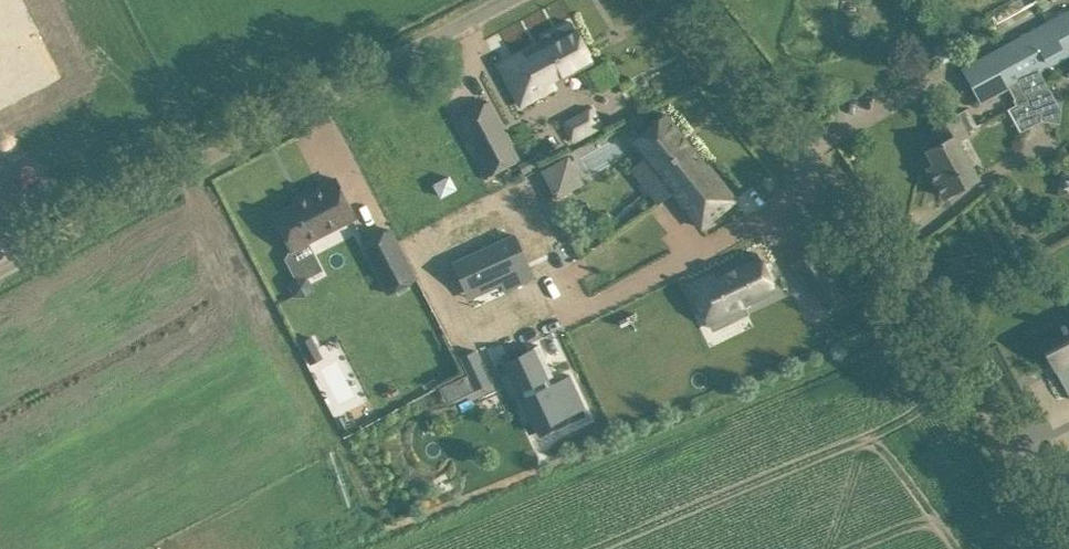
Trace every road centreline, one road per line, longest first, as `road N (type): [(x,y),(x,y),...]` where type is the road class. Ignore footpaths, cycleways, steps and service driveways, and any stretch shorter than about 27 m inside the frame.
road 1 (unclassified): [(1068,514),(683,0)]
road 2 (unclassified): [(0,265),(495,0)]

